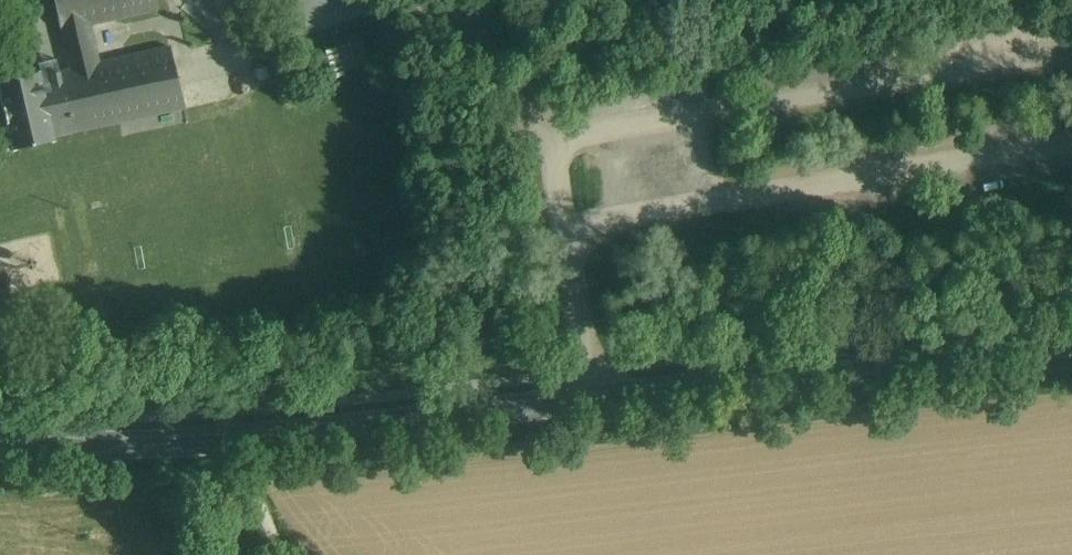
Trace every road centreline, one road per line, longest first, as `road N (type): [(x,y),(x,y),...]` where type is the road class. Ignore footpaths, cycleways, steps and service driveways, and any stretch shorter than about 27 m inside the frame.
road 1 (tertiary): [(0,445),(236,444),(1071,340)]
road 2 (track): [(476,0),(505,77),(543,135),(580,372)]

